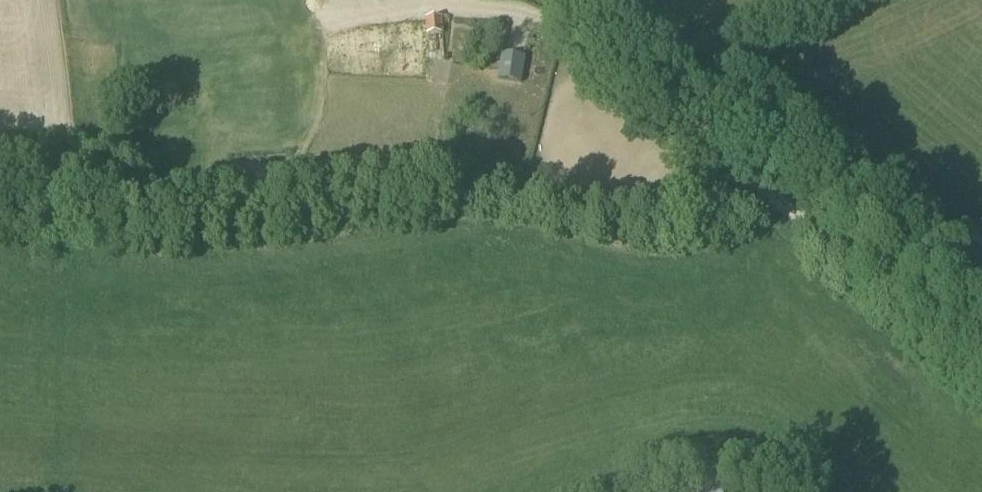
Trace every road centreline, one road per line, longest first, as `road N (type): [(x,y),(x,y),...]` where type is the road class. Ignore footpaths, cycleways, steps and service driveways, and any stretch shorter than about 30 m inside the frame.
road 1 (track): [(565,40),(776,210)]
road 2 (track): [(776,210),(981,372)]

